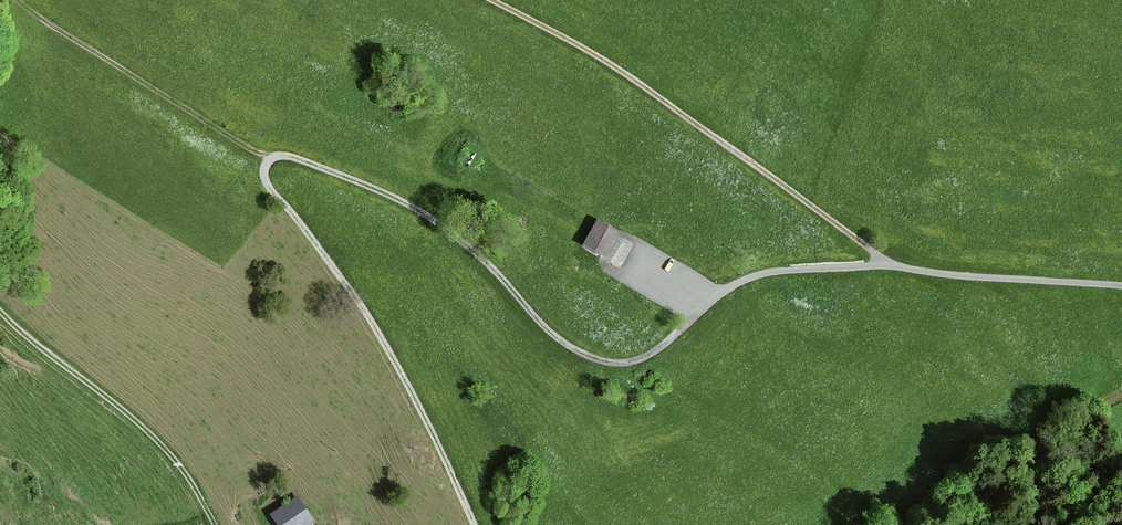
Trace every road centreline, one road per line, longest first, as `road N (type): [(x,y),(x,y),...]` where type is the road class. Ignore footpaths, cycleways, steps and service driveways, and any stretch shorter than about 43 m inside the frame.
road 1 (track): [(684,329),(636,364),(604,363),(551,335),(489,266),(432,221),(300,161),(264,164),(265,183),(373,319),(477,524)]
road 2 (track): [(487,0),(642,85),(890,266)]
road 3 (unclassified): [(1121,287),(890,266),(788,270),(726,289),(684,329)]
road 4 (track): [(218,524),(162,444),(4,314)]

